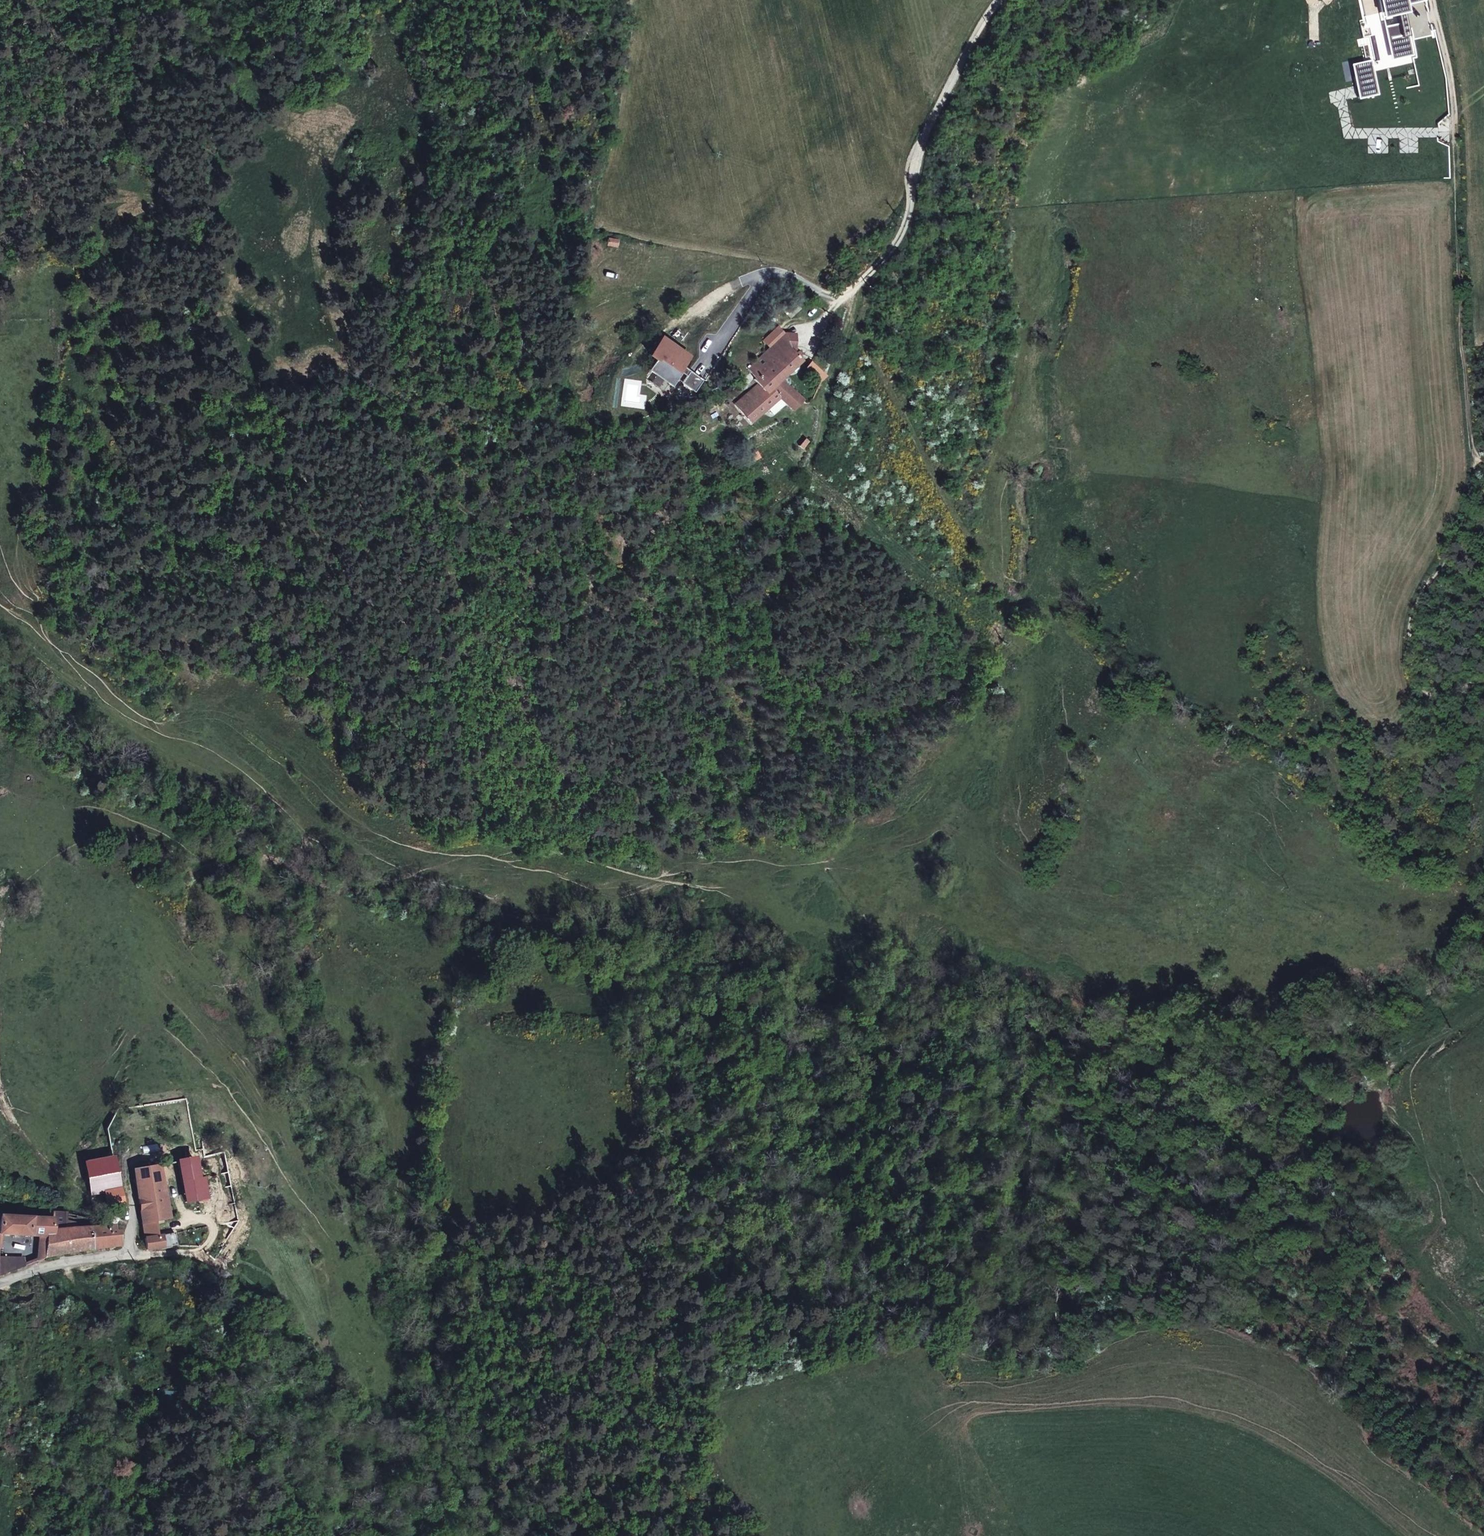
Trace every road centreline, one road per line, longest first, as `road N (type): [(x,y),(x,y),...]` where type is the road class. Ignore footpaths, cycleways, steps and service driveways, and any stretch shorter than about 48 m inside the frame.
road 1 (track): [(998,0),(967,35),(892,234),(795,333)]
road 2 (track): [(0,1288),(58,1265),(125,1256)]

